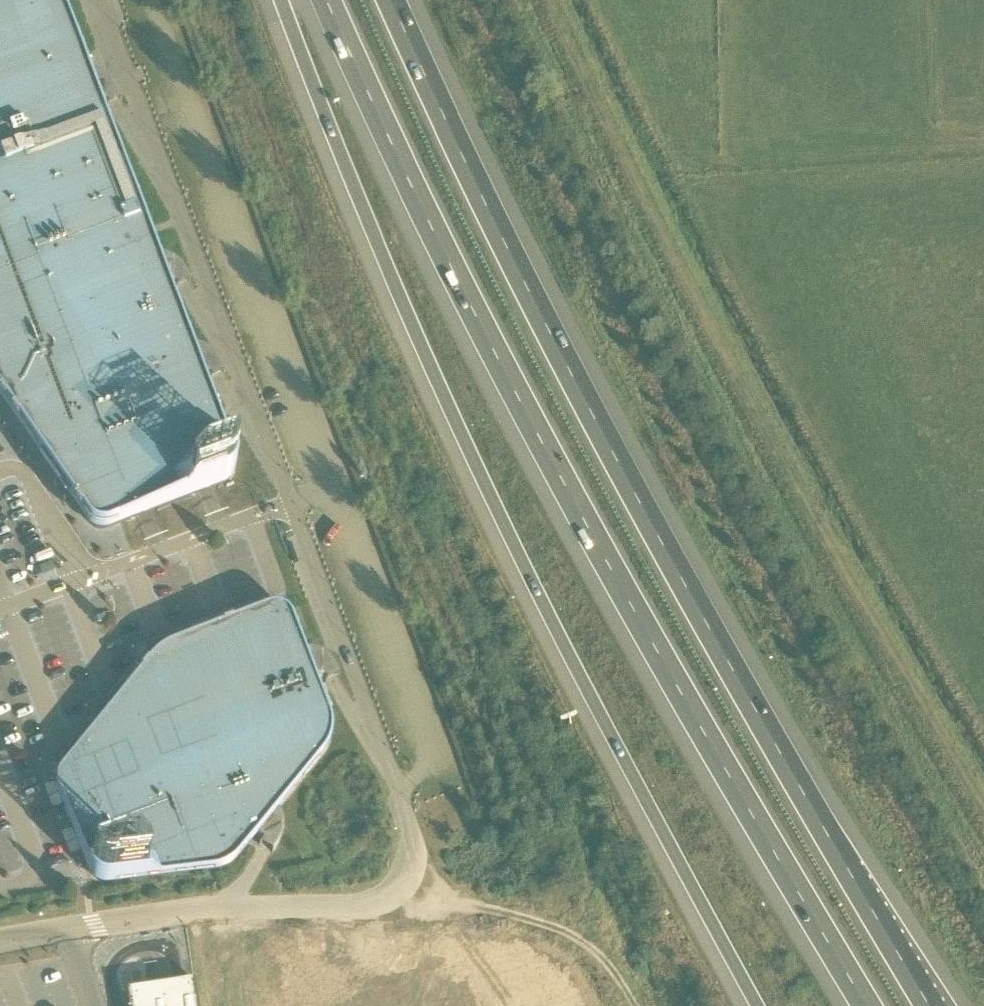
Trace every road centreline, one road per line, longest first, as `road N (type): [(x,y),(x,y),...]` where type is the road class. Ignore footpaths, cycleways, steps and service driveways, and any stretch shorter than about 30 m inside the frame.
road 1 (motorway): [(327,0),(470,314),(638,621),(865,1005)]
road 2 (motorway): [(928,1005),(691,594),(523,278),(392,0)]
road 3 (motorway): [(282,0),(420,346),(532,587),(755,1005)]
road 4 (track): [(631,1005),(609,961),(572,935),(443,908),(400,890)]

